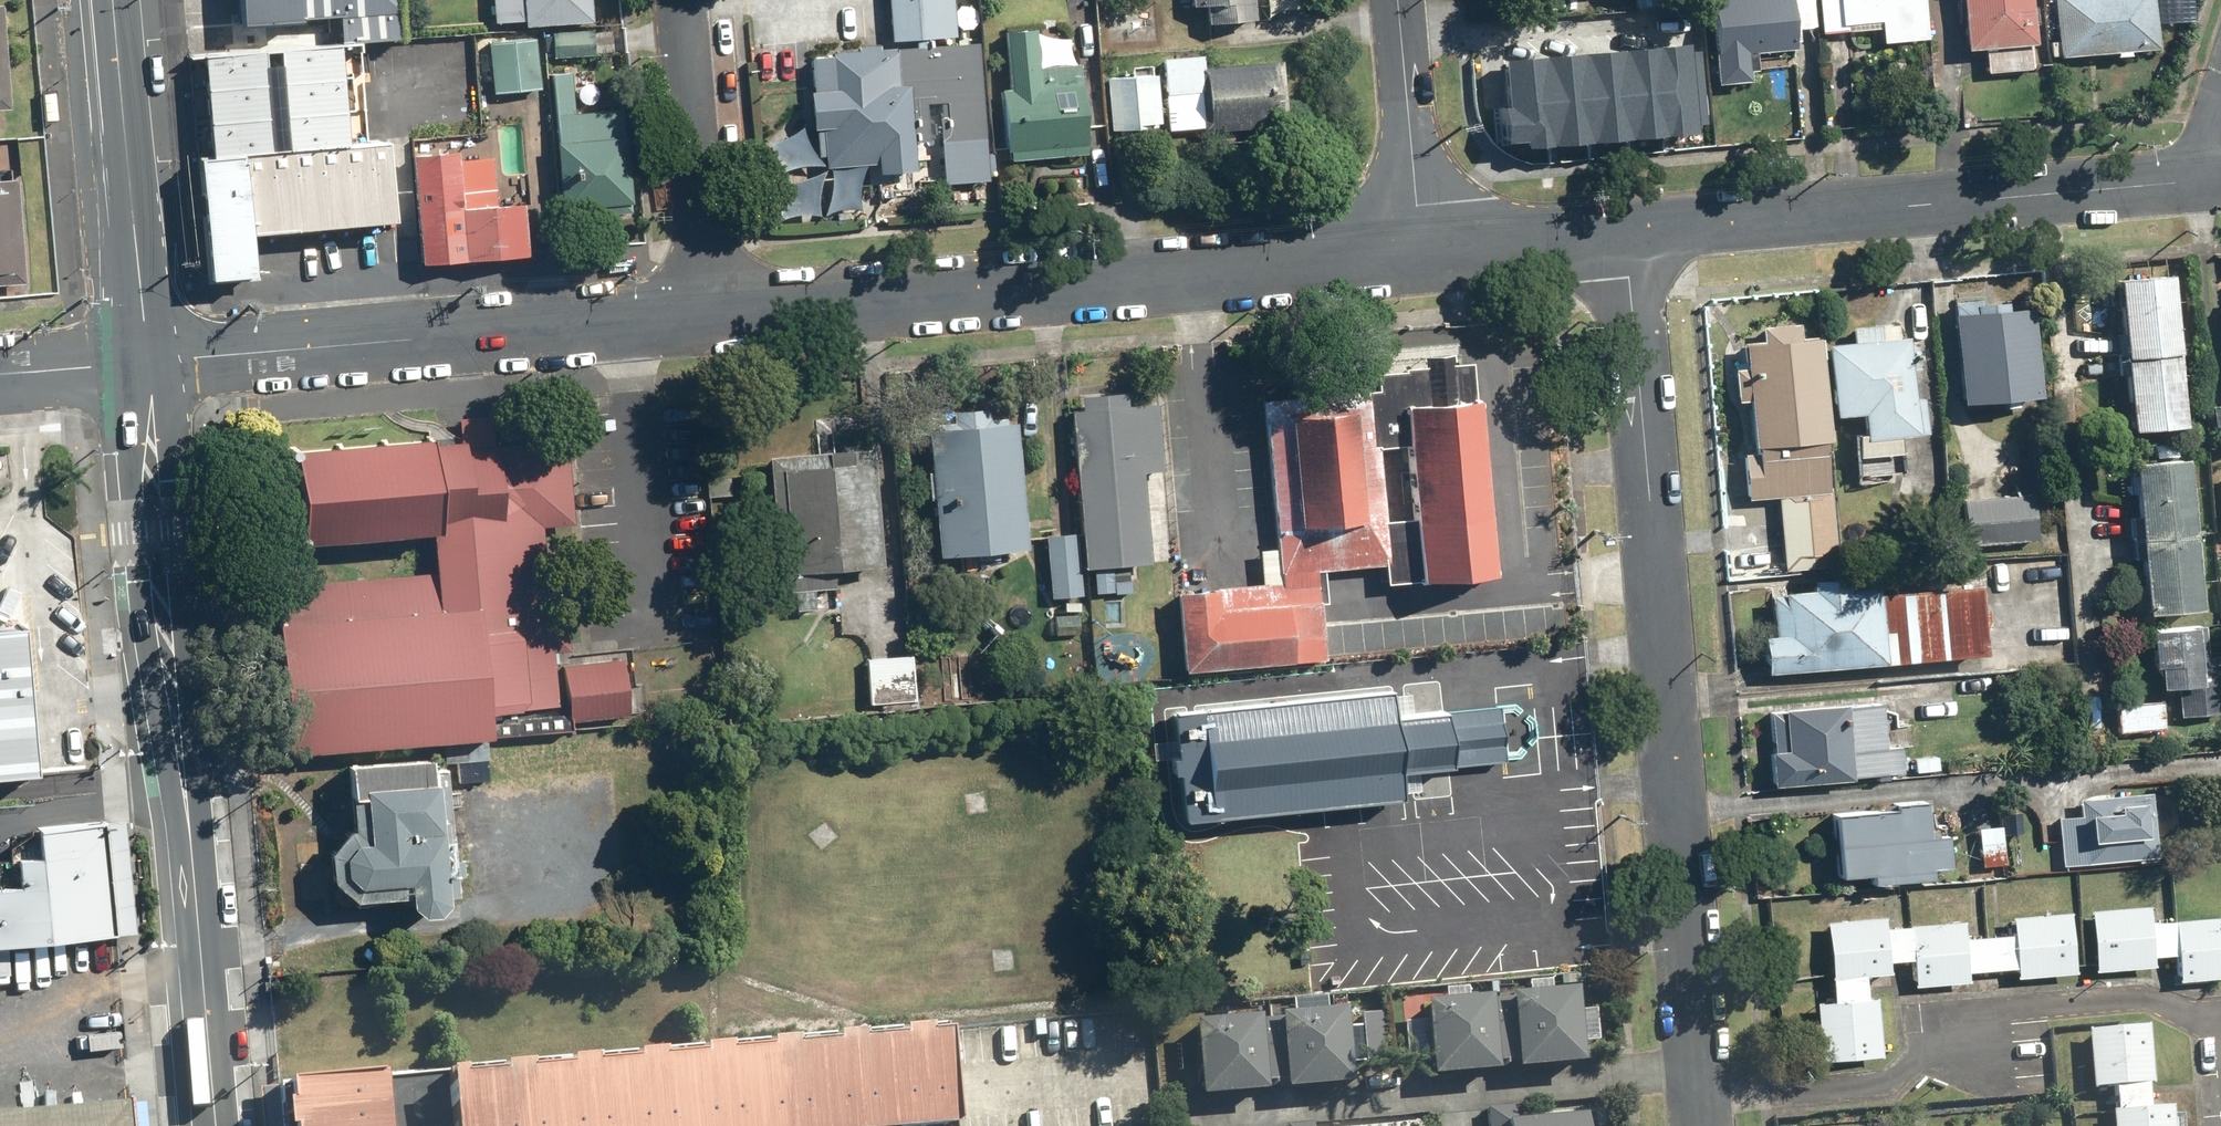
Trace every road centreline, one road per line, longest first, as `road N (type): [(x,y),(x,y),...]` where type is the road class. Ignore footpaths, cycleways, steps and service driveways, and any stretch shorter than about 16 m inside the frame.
road 1 (residential): [(1625,232),(1705,1125)]
road 2 (secondary): [(215,1125),(180,723),(158,577),(149,361)]
road 3 (residential): [(711,314),(1424,251)]
road 4 (residential): [(1625,232),(2214,176)]
road 5 (residential): [(149,361),(711,314)]
road 6 (secondary): [(149,361),(115,0)]
road 7 (residential): [(681,0),(711,314)]
road 8 (residential): [(1399,0),(1424,251)]
road 9 (residential): [(1424,251),(1625,232)]
road 10 (residential): [(0,374),(149,361)]

